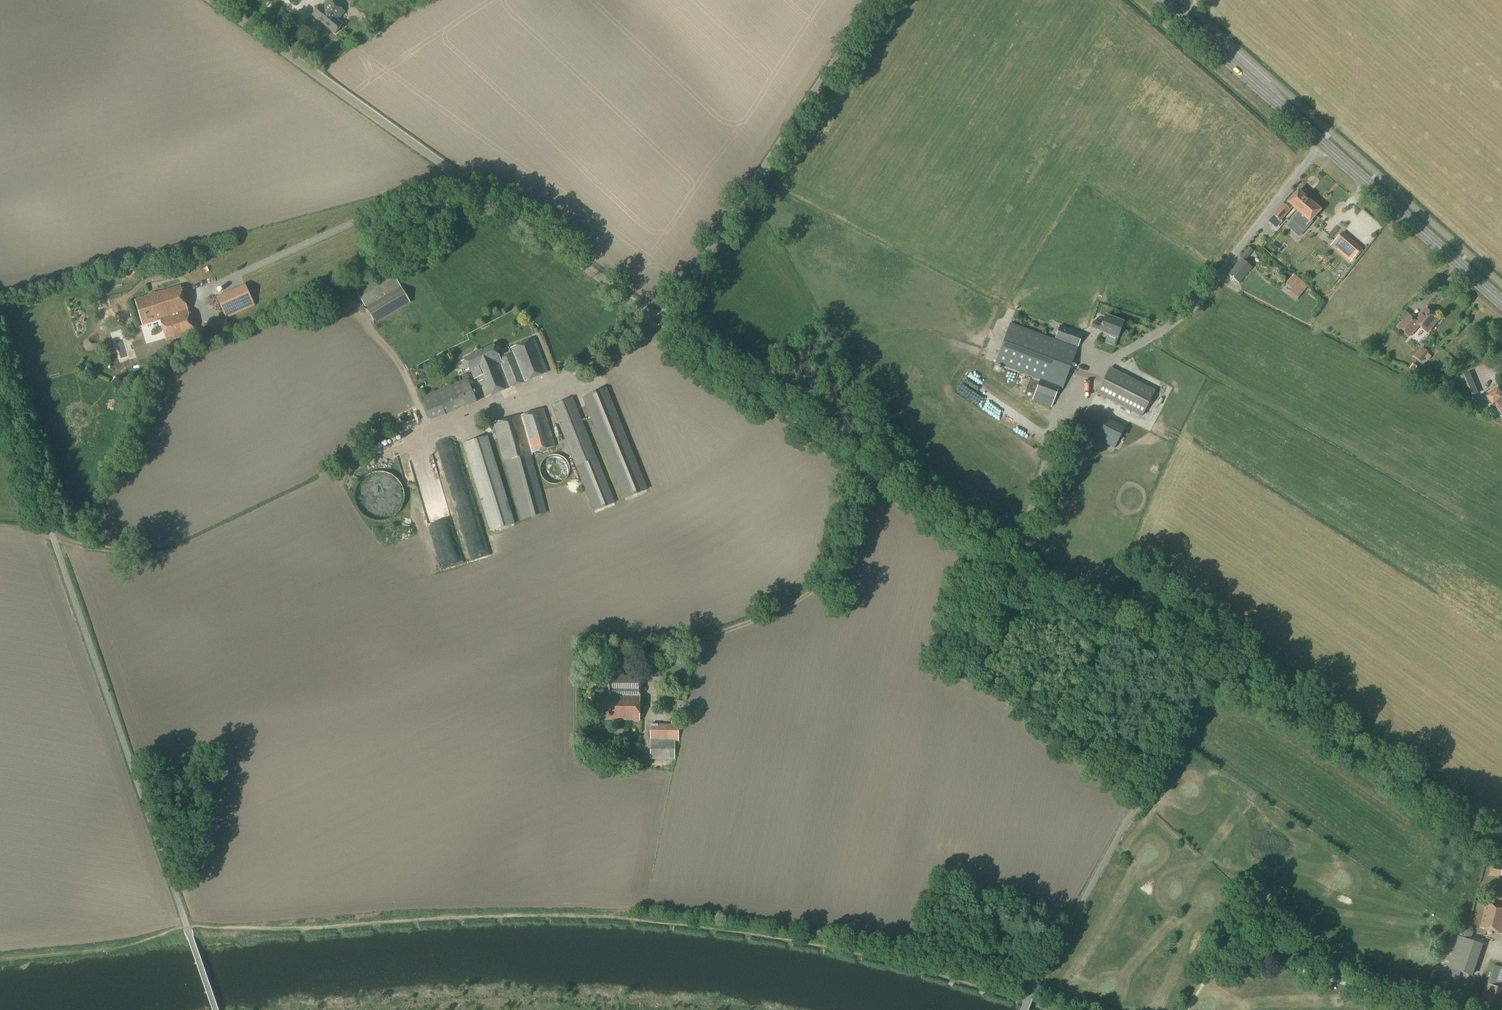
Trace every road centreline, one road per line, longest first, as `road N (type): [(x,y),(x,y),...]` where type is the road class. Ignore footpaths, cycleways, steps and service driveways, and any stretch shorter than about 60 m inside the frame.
road 1 (unclassified): [(1501,850),(1336,740),(967,548),(661,321)]
road 2 (track): [(920,964),(774,931),(595,916),(187,927)]
road 3 (unclassified): [(661,321),(210,0)]
road 4 (secondary): [(1501,303),(1164,0)]
road 5 (unclassified): [(661,321),(875,0)]
road 6 (track): [(0,958),(132,946),(187,927)]
road 7 (track): [(1035,983),(972,955),(931,955),(920,964)]

